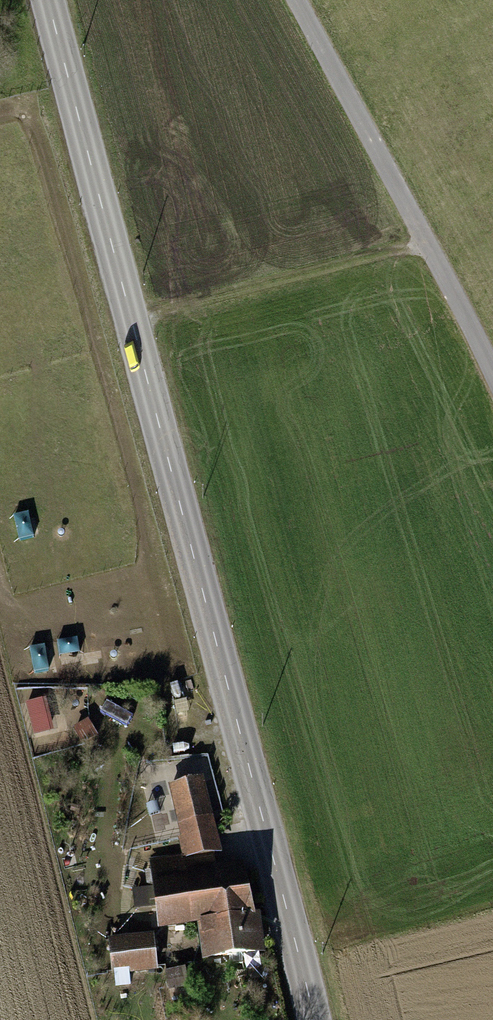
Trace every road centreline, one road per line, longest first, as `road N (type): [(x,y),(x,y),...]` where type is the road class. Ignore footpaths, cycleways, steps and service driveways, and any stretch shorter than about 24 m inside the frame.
road 1 (secondary): [(46,0),(315,1019)]
road 2 (unclassified): [(492,378),(297,0)]

